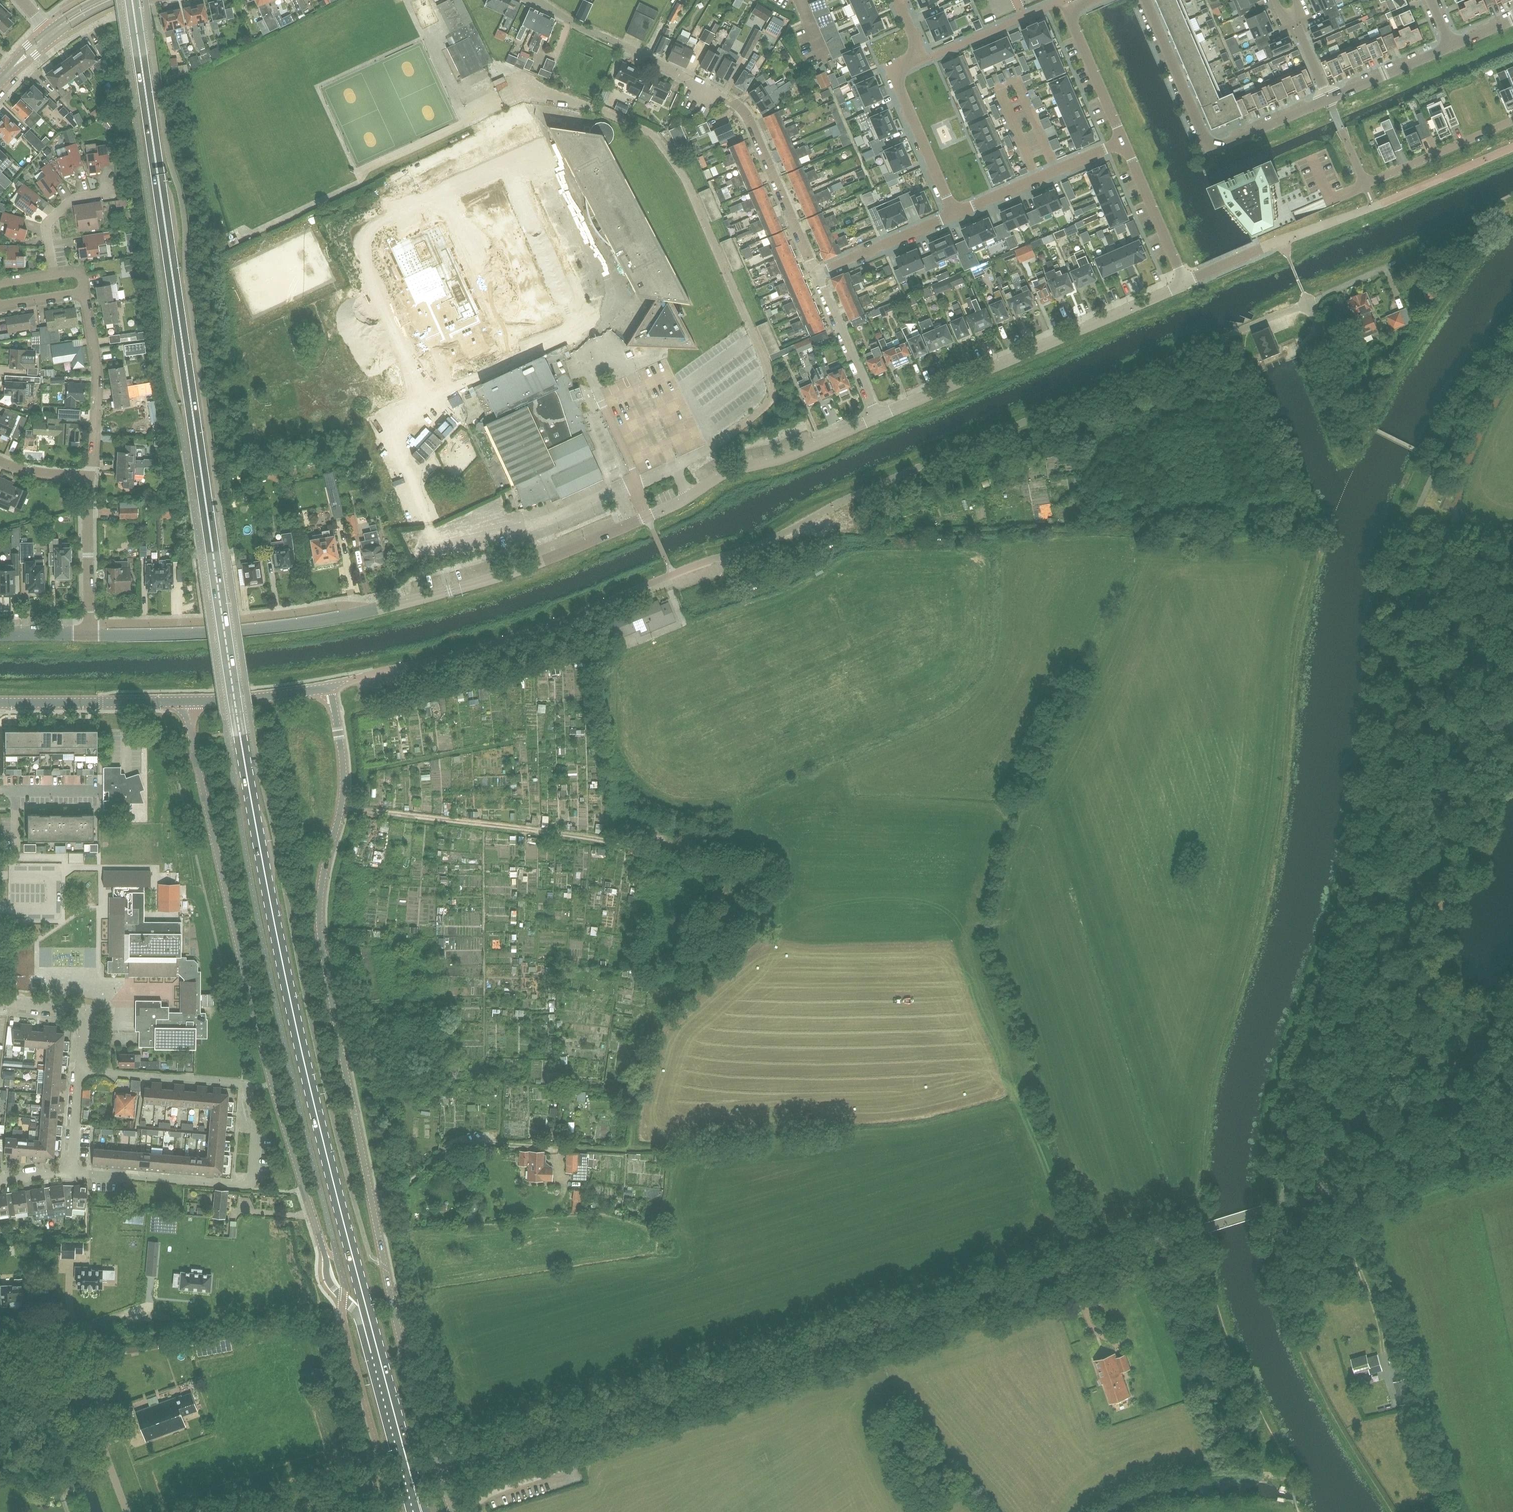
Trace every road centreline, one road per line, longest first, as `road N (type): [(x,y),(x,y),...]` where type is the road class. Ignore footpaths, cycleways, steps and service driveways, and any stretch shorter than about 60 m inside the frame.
road 1 (primary): [(378,1353),(292,1008),(249,786),(133,0)]
road 2 (residential): [(330,686),(510,639),(769,541),(857,494),(1307,304)]
road 3 (residential): [(437,1466),(1258,1212)]
road 4 (secondary): [(437,1466),(397,1325),(321,941),(320,898),(342,790),(330,686)]
road 5 (secondary): [(187,701),(265,1055),(328,1277),(378,1353)]
road 6 (track): [(340,807),(743,858)]
road 7 (residential): [(879,415),(1184,284)]
road 8 (residential): [(687,498),(512,572),(377,609)]
road 9 (unclassified): [(0,1180),(69,1171),(83,1019),(74,1008),(0,1003)]
road 10 (track): [(371,1195),(403,1187),(449,1151),(475,1143),(661,1149)]
road 11 (residential): [(1145,0),(1212,151),(1330,100)]
road 12 (residential): [(377,609),(241,630),(91,635)]
road 13 (residential): [(377,609),(90,625)]
road 14 (residential): [(896,0),(922,60),(894,71),(954,214)]
road 15 (residential): [(1281,1205),(1512,1134)]
road 16 (residential): [(127,1511),(71,1361),(0,1357)]
road 17 (residential): [(687,498),(726,472),(786,458),(879,415)]
road 18 (residential): [(1184,284),(1375,209)]
road 19 (residential): [(708,88),(530,0)]
road 20 (secondary): [(0,703),(187,701)]
road 21 (residential): [(954,214),(1124,140)]
road 22 (residential): [(83,293),(95,376),(89,473)]
road 23 (residential): [(816,272),(741,110)]
road 24 (residential): [(1124,140),(1068,9),(1089,0)]
road 25 (residential): [(1366,185),(1512,121)]
road 26 (residential): [(879,415),(816,272)]
road 27 (residential): [(1184,284),(1124,140)]
road 28 (track): [(68,1511),(55,1445),(36,1400),(0,1393)]
road 29 (residential): [(89,473),(90,625)]
road 30 (residential): [(816,272),(954,214)]
road 31 (residential): [(1375,209),(1512,149)]
road 32 (secondary): [(187,701),(330,686)]
road 33 (residential): [(1330,100),(1453,47)]
road 34 (residential): [(53,277),(51,217),(79,196),(111,191)]

